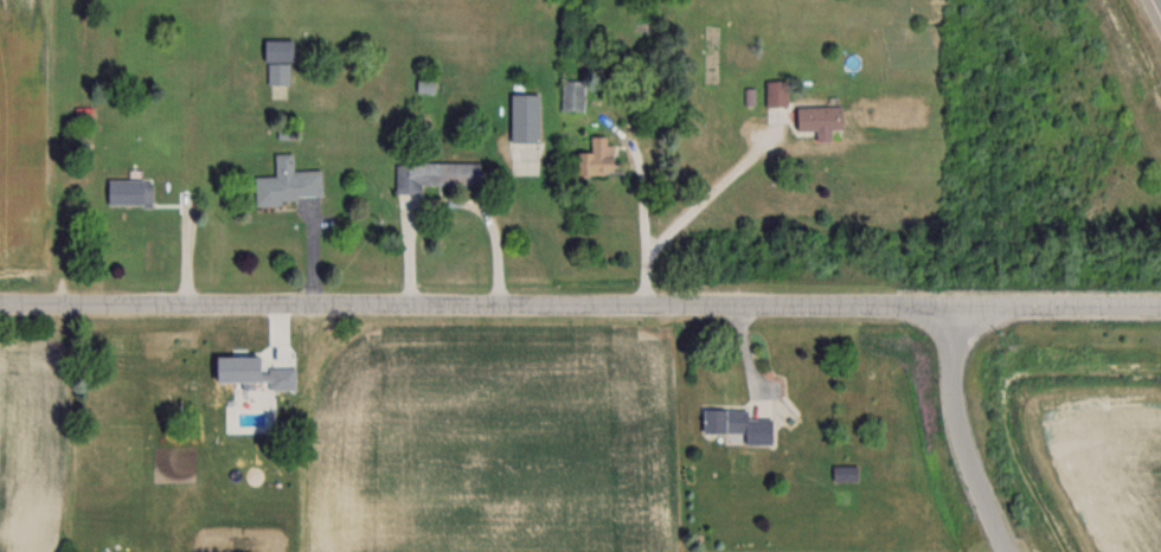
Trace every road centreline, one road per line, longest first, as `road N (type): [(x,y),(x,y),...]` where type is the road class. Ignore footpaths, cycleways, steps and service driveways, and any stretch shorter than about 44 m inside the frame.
road 1 (residential): [(0,306),(1160,303)]
road 2 (residential): [(1000,551),(968,481),(955,407),(952,306)]

